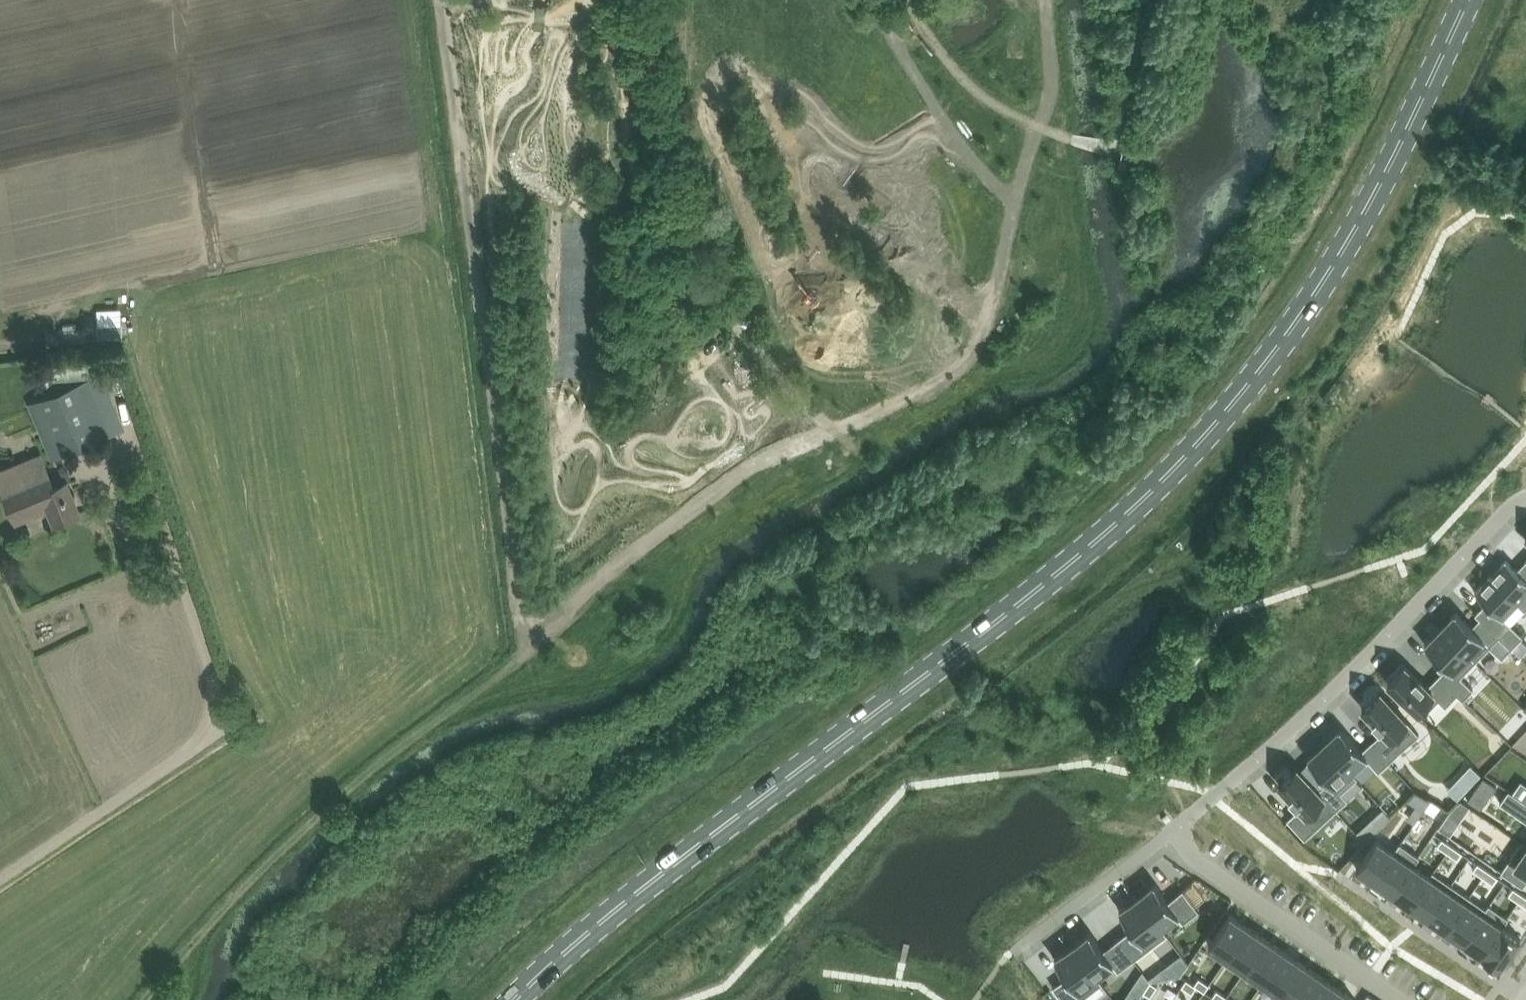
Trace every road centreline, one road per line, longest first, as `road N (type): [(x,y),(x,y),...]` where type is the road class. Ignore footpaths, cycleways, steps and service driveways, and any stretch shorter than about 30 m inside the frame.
road 1 (primary): [(514,999),(615,907),(1087,549),(1217,422),(1337,259),(1467,0)]
road 2 (residential): [(1525,497),(1332,690),(1173,831)]
road 3 (residential): [(1400,999),(1195,860),(1173,831)]
road 4 (residential): [(1173,831),(1012,951)]

